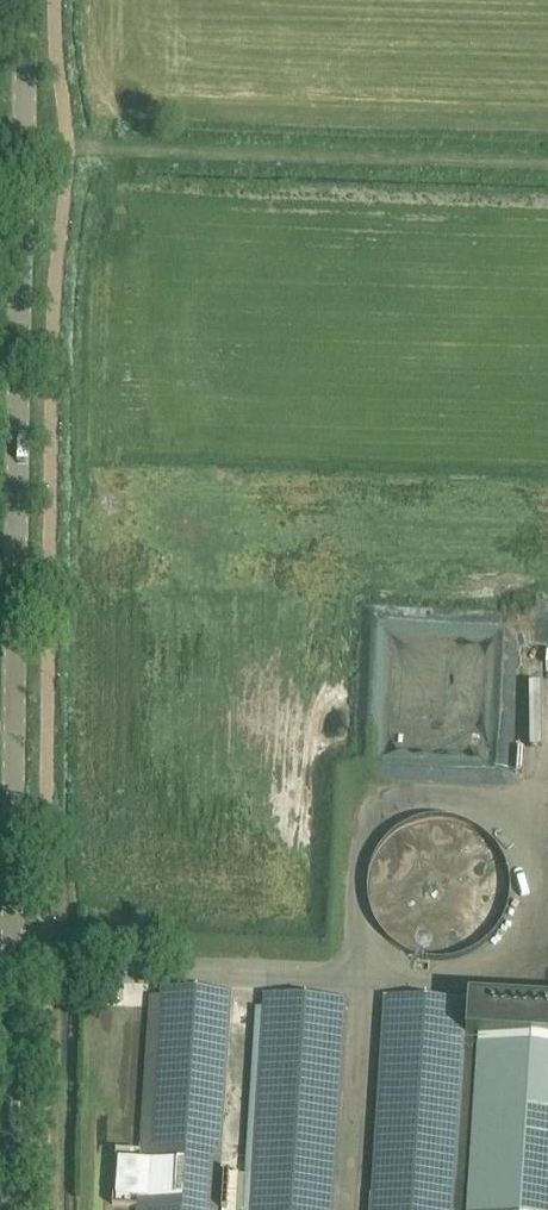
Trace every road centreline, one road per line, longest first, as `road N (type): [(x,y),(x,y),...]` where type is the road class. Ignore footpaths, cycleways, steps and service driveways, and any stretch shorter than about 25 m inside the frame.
road 1 (unclassified): [(10,1209),(27,0)]
road 2 (track): [(547,163),(70,151)]

